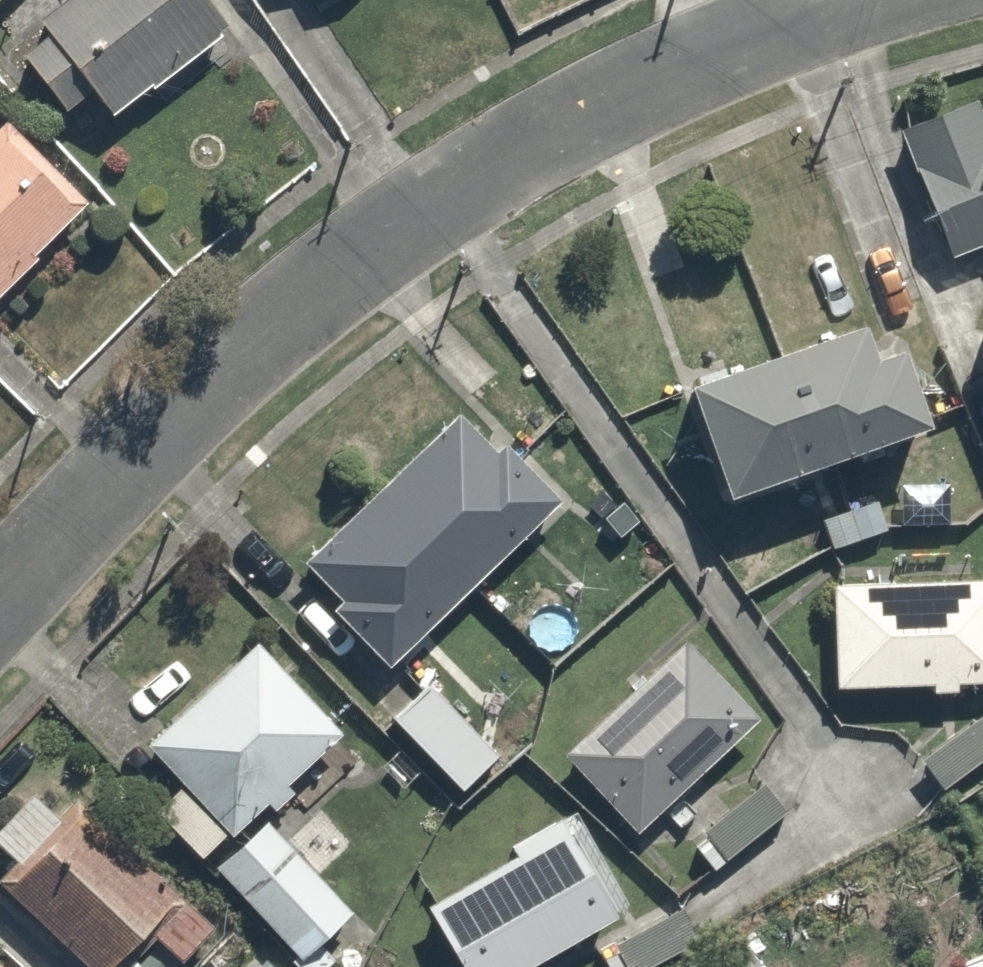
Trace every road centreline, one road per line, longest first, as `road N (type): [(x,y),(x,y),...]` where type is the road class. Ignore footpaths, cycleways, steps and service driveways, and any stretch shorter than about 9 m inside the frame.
road 1 (residential): [(0,598),(168,409),(387,220),(625,71),(823,0)]

